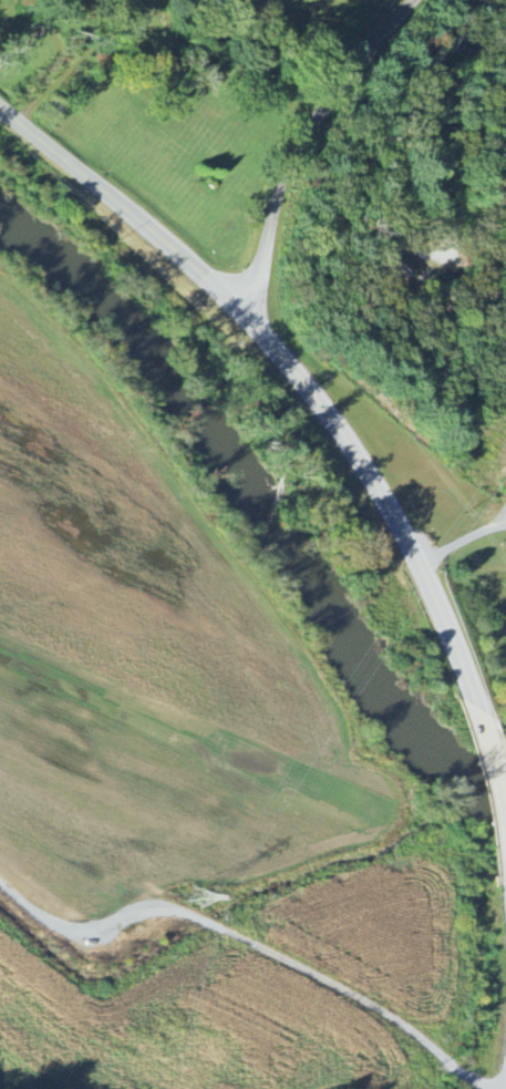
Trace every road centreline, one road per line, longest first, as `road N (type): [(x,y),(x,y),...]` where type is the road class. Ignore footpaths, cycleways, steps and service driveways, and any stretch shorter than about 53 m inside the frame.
road 1 (primary): [(475,710),(441,612),(361,458),(249,315),(0,113)]
road 2 (residential): [(249,315),(282,188),(317,124),(412,0)]
road 3 (residential): [(481,0),(448,260)]
road 4 (primary): [(505,841),(475,710)]
road 5 (residential): [(0,62),(41,29),(106,0)]

